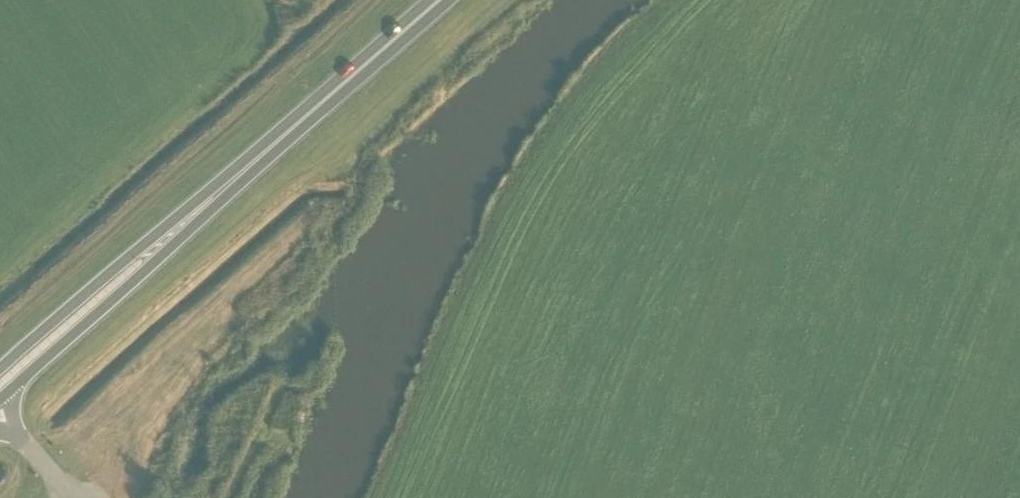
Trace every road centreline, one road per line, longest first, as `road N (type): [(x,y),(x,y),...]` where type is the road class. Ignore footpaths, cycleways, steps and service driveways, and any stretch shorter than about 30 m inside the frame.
road 1 (trunk): [(213,199),(441,0)]
road 2 (trunk): [(0,400),(150,267),(213,199)]
road 3 (trunk): [(213,199),(135,253),(0,369)]

